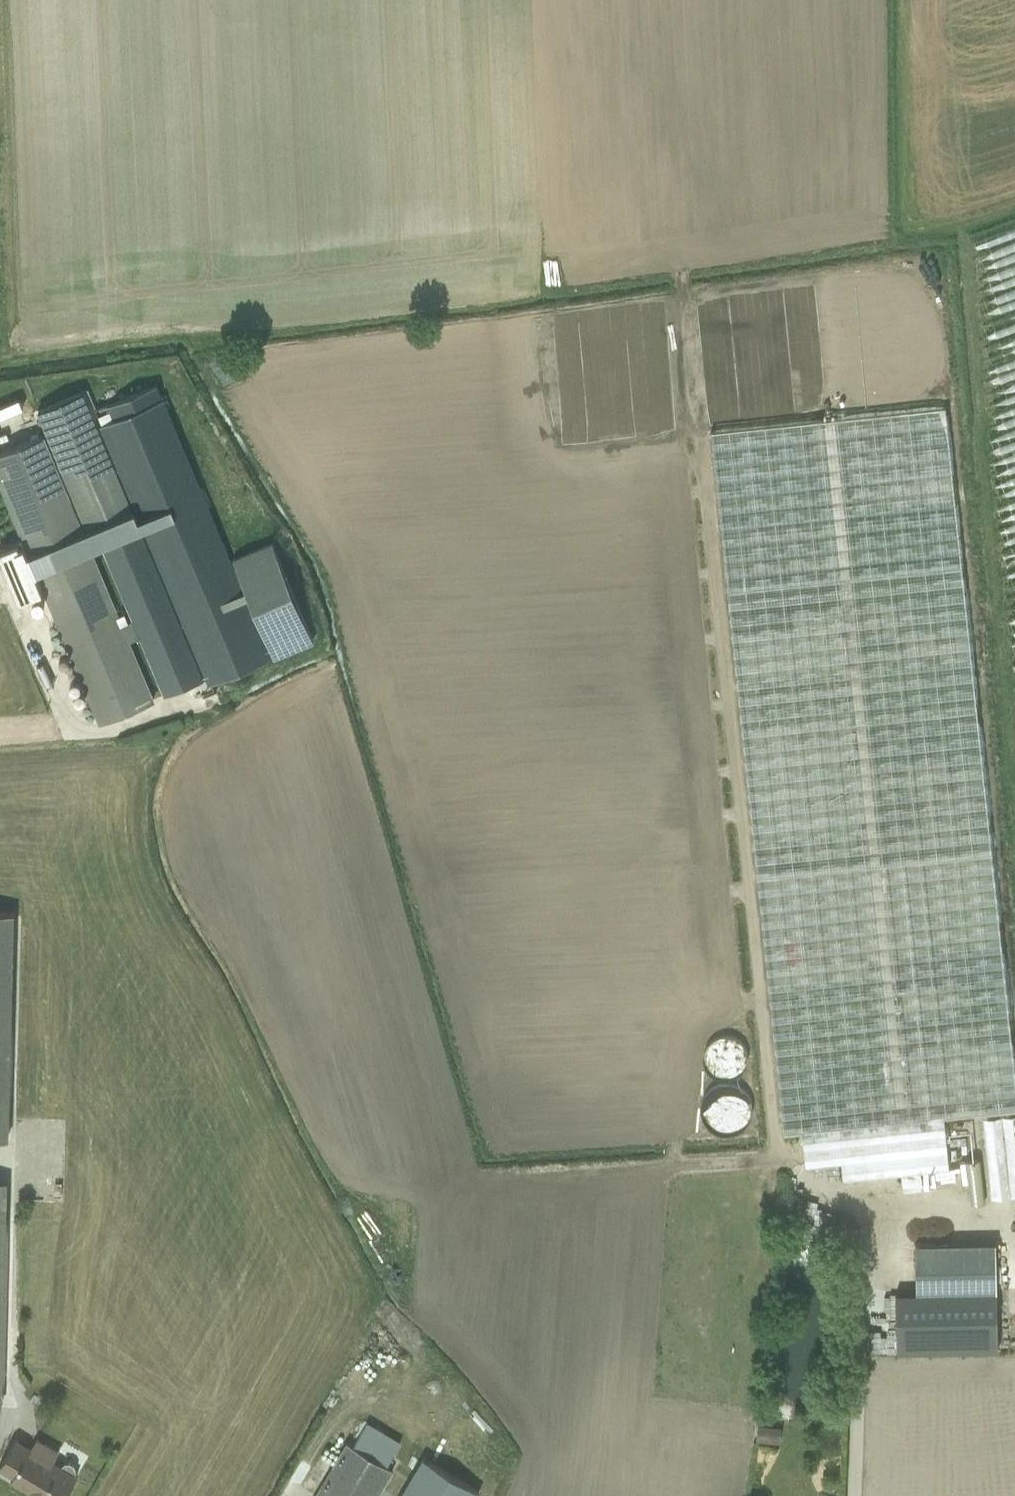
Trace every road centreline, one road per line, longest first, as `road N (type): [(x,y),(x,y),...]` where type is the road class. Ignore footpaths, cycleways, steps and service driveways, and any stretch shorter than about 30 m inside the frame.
road 1 (residential): [(861,1195),(848,1495)]

